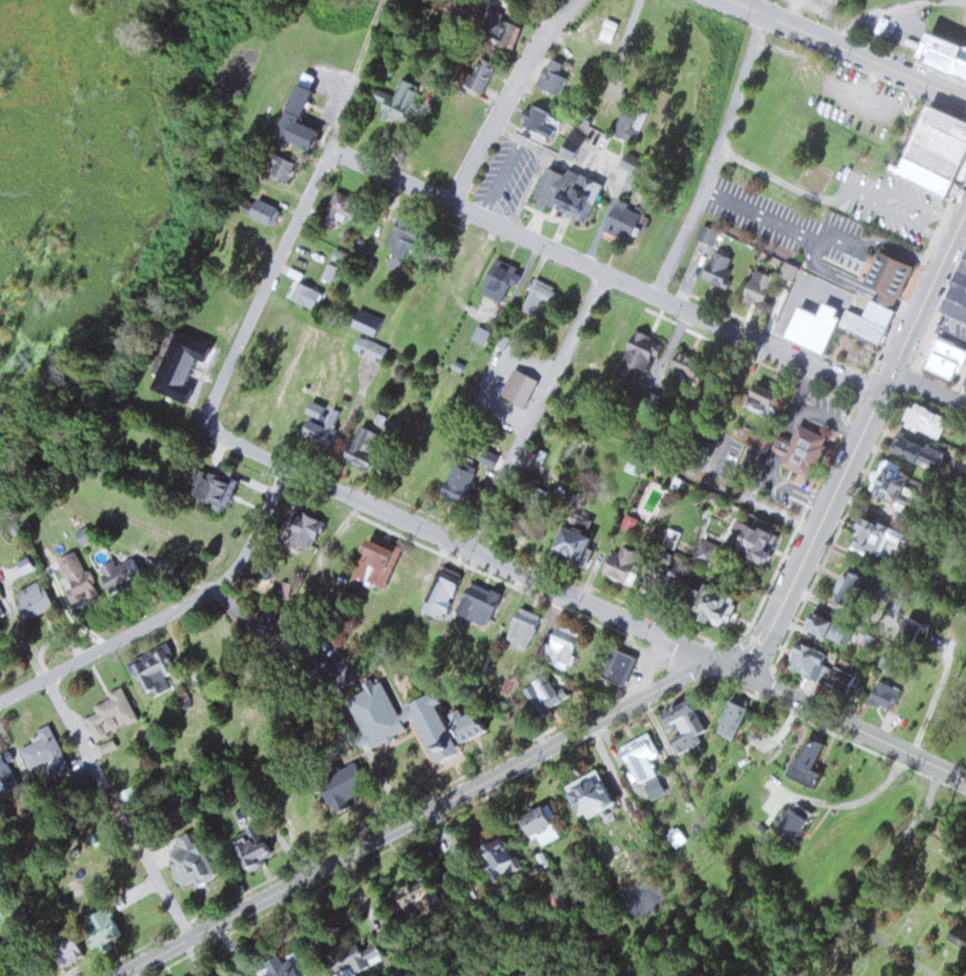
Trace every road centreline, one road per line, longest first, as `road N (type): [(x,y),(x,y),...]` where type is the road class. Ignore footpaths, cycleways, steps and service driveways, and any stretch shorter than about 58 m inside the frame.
road 1 (residential): [(114,975),(653,690),(743,673)]
road 2 (residential): [(877,396),(330,152)]
road 3 (residential): [(743,673),(965,211)]
road 4 (residential): [(743,673),(290,466)]
road 5 (residential): [(0,702),(220,582),(250,548),(290,466)]
road 6 (residential): [(200,426),(330,152),(357,76)]
road 7 (residential): [(467,547),(603,272)]
road 8 (residential): [(655,294),(717,165),(769,13)]
road 9 (residential): [(46,678),(190,935)]
road 10 (tertiary): [(965,99),(738,0)]
road 11 (residential): [(965,779),(743,673)]
road 12 (residential): [(575,0),(537,42),(452,202)]

